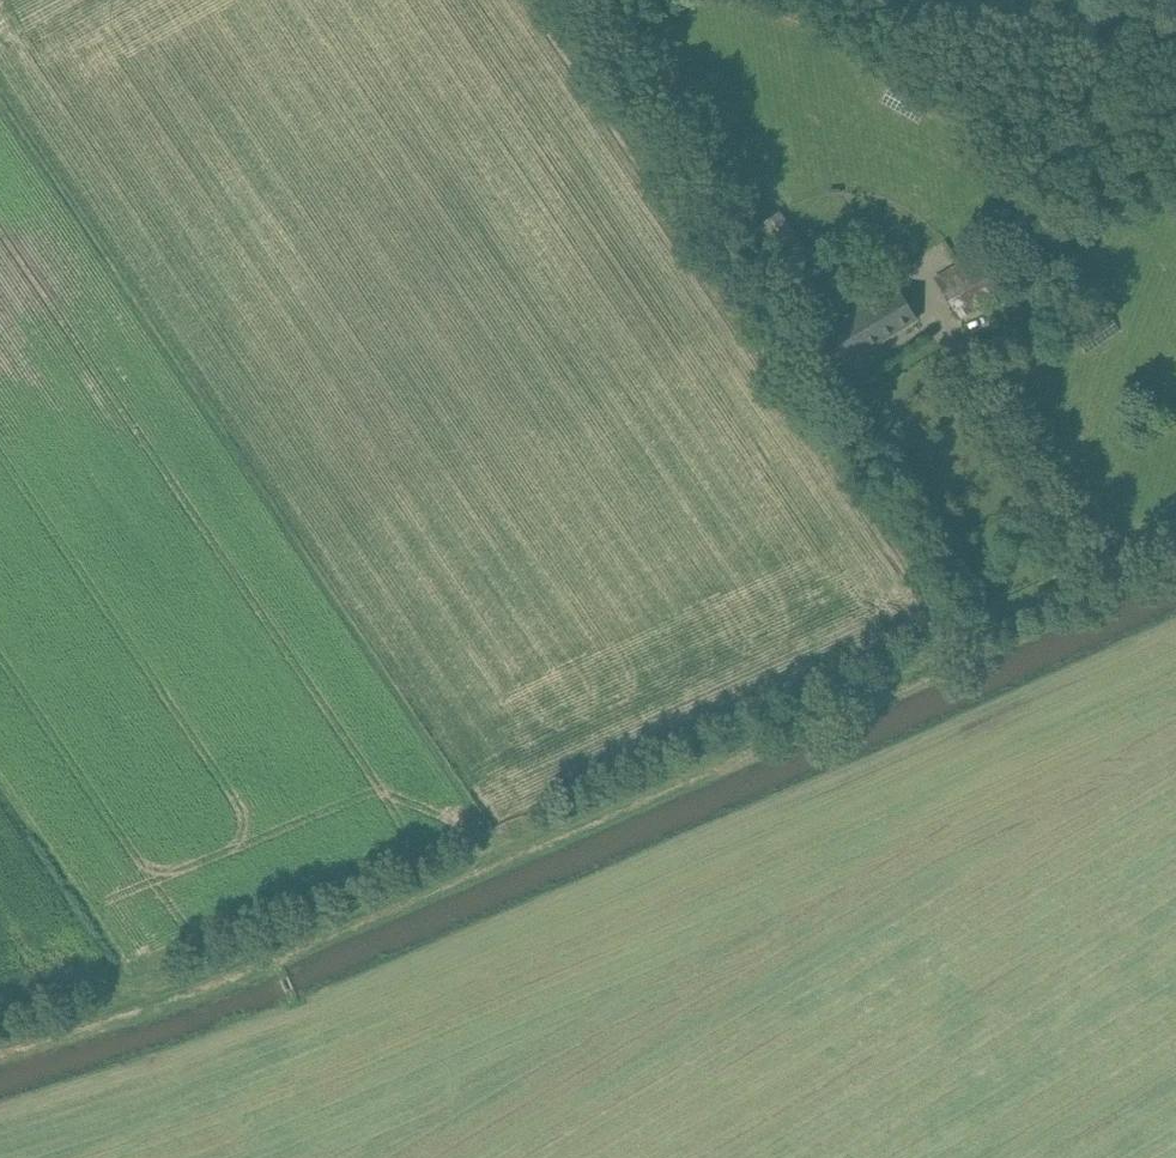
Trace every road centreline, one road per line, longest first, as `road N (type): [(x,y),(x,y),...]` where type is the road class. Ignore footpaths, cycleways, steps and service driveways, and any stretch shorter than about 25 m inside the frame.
road 1 (unclassified): [(792,351),(968,617),(988,622),(1175,537)]

